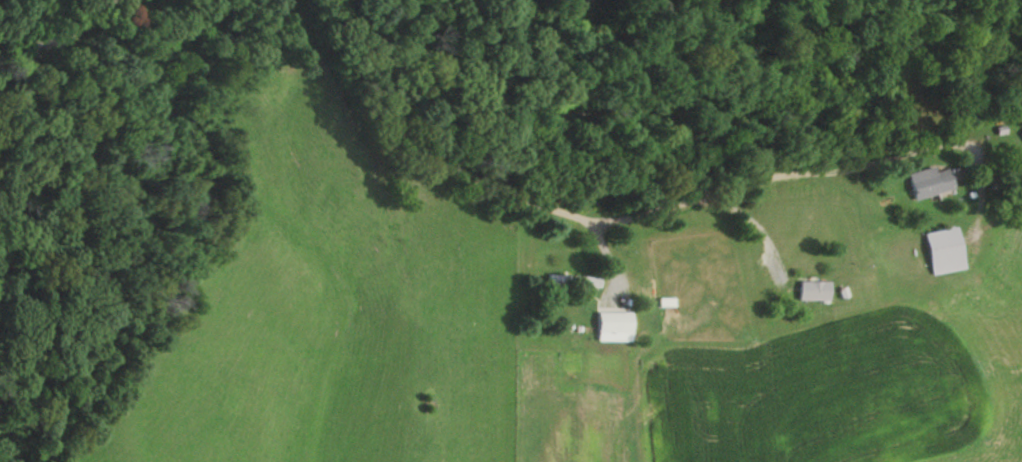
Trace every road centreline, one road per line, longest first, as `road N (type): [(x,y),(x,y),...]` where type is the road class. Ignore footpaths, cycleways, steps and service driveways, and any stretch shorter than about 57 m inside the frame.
road 1 (residential): [(362,0),(389,84),(434,155),(496,198),(586,225),(687,208),(781,177),(1009,143)]
road 2 (residential): [(0,79),(44,35),(106,0)]

